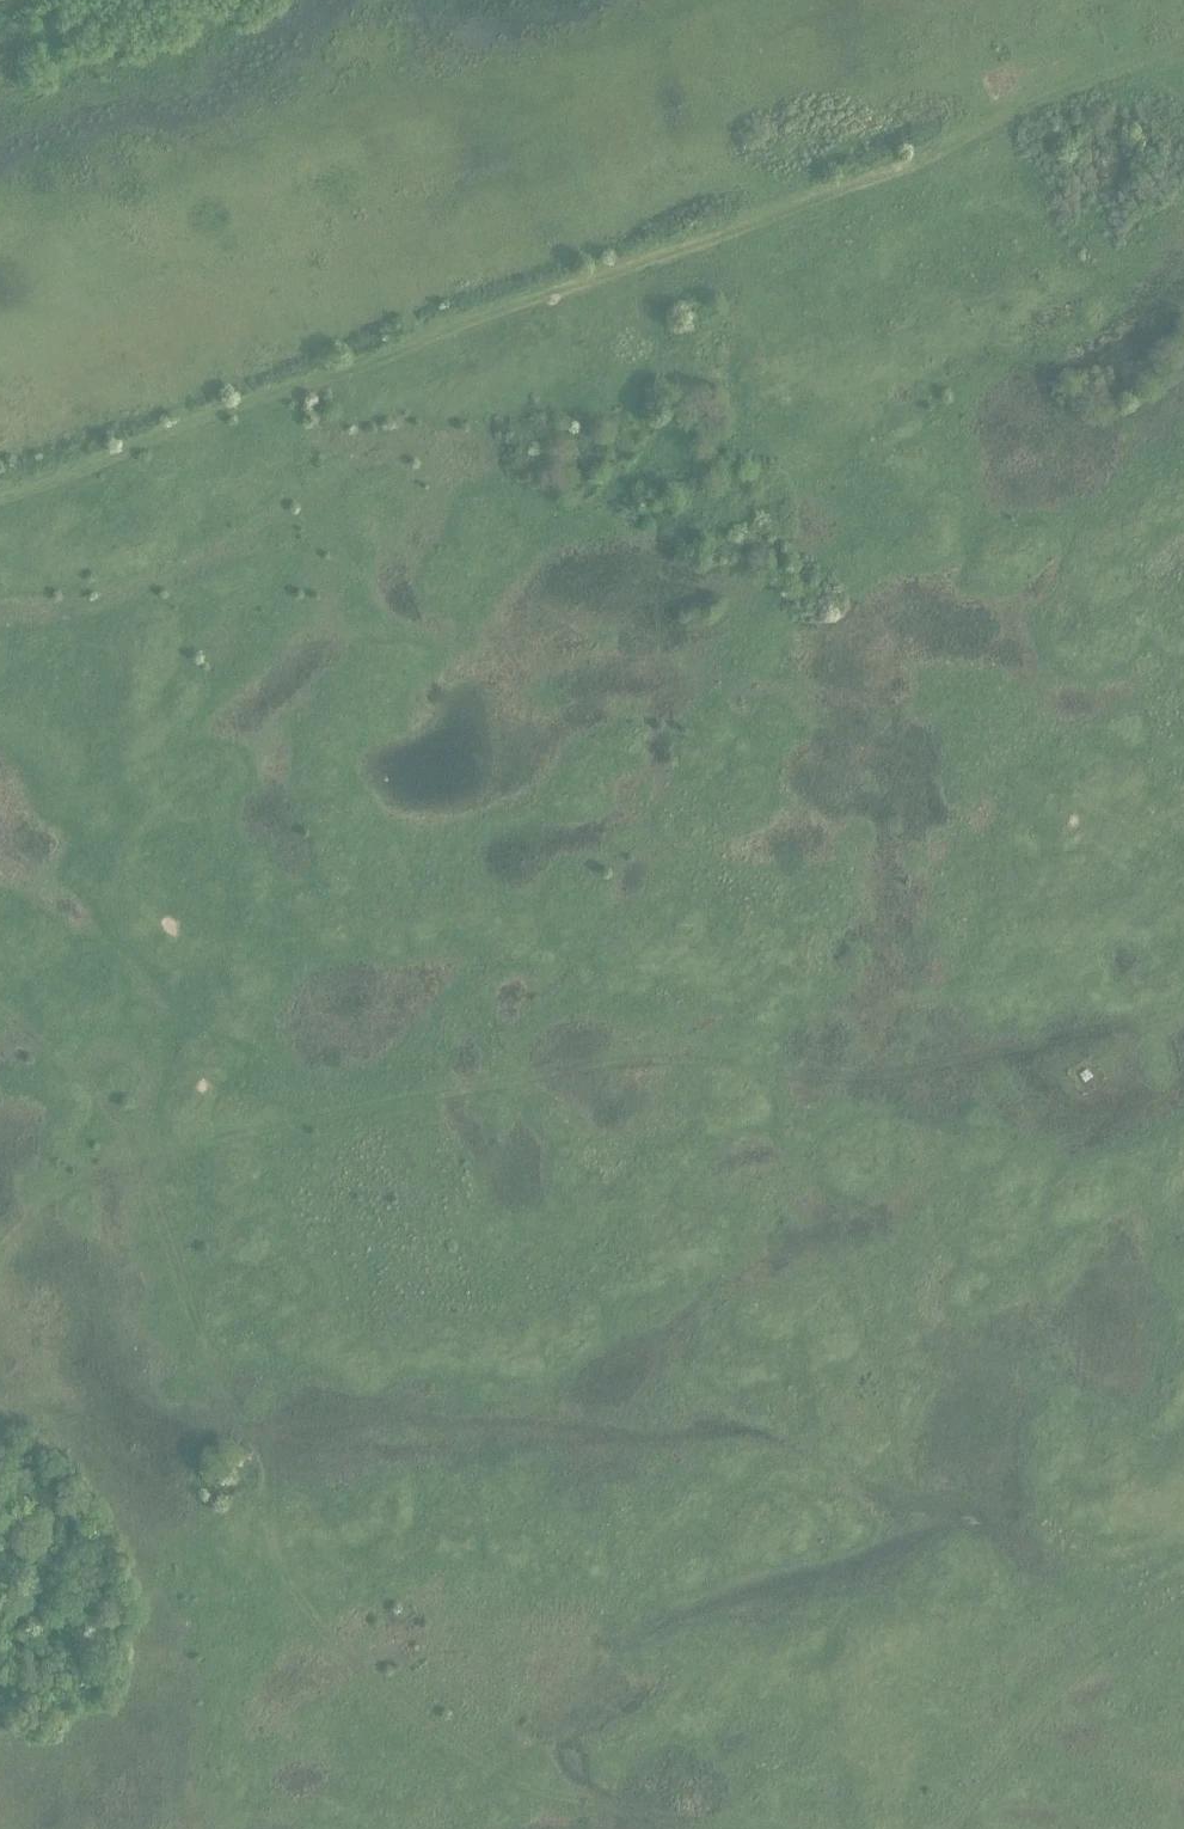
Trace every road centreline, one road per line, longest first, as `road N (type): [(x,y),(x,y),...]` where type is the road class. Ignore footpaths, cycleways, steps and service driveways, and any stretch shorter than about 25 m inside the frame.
road 1 (track): [(1183,1005),(887,1072),(627,1057),(217,1134),(174,1166),(164,1214),(218,1349),(296,1615),(454,1745),(529,1791),(637,1814),(790,1828)]
road 2 (track): [(0,493),(1183,49)]
road 3 (track): [(1183,1589),(1097,1662),(955,1812),(952,1828)]

